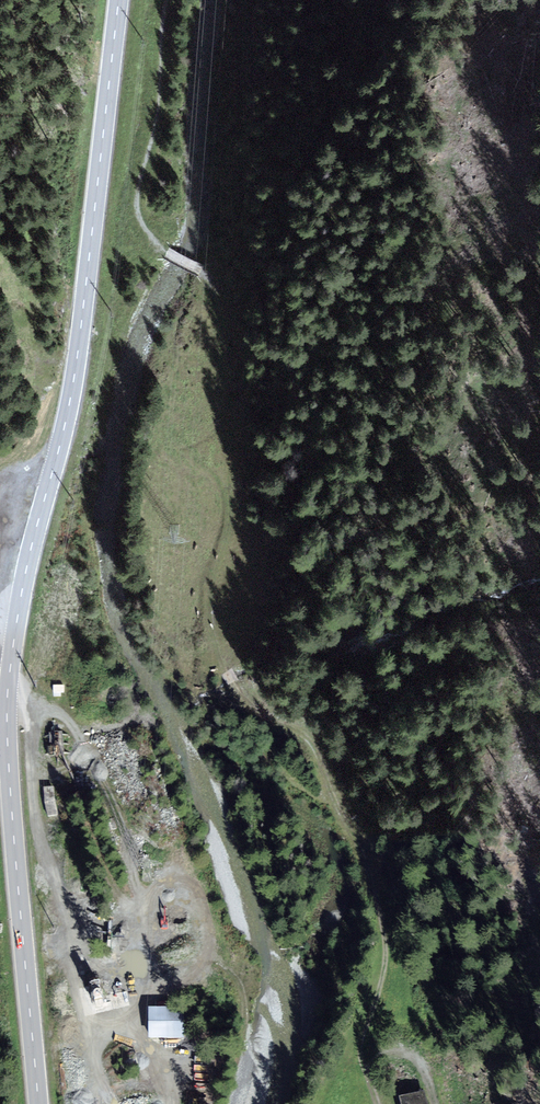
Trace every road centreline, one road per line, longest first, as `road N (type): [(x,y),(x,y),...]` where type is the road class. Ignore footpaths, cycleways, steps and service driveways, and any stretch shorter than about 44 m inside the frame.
road 1 (primary): [(39,1103),(8,690),(31,547),(76,367),(118,0)]
road 2 (track): [(167,0),(156,118),(137,205),(152,237),(200,270),(215,291),(230,526),(212,587),(212,628),(237,692),(311,743),(369,871),(387,947),(377,998)]

